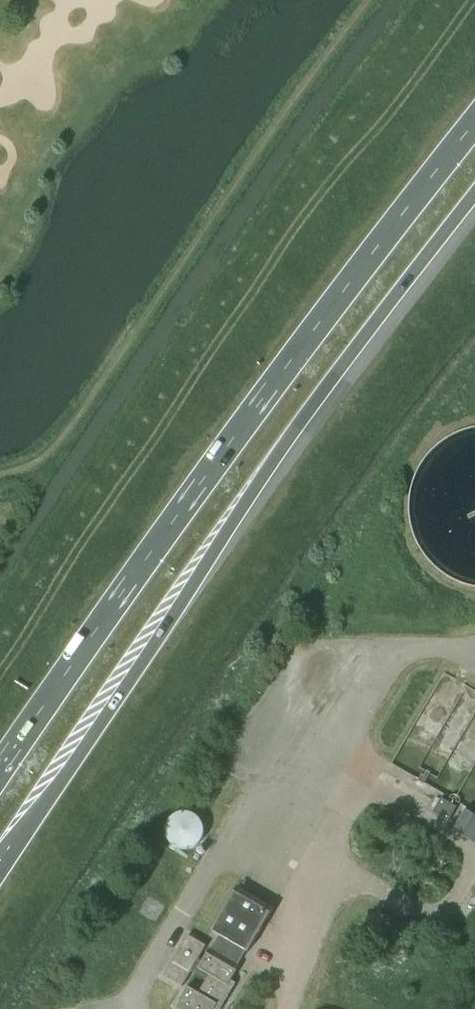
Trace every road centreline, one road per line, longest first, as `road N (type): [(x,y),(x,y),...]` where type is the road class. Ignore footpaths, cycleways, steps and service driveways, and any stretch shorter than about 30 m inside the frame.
road 1 (motorway): [(0,870),(474,199)]
road 2 (motorway): [(474,126),(295,354),(0,770)]

